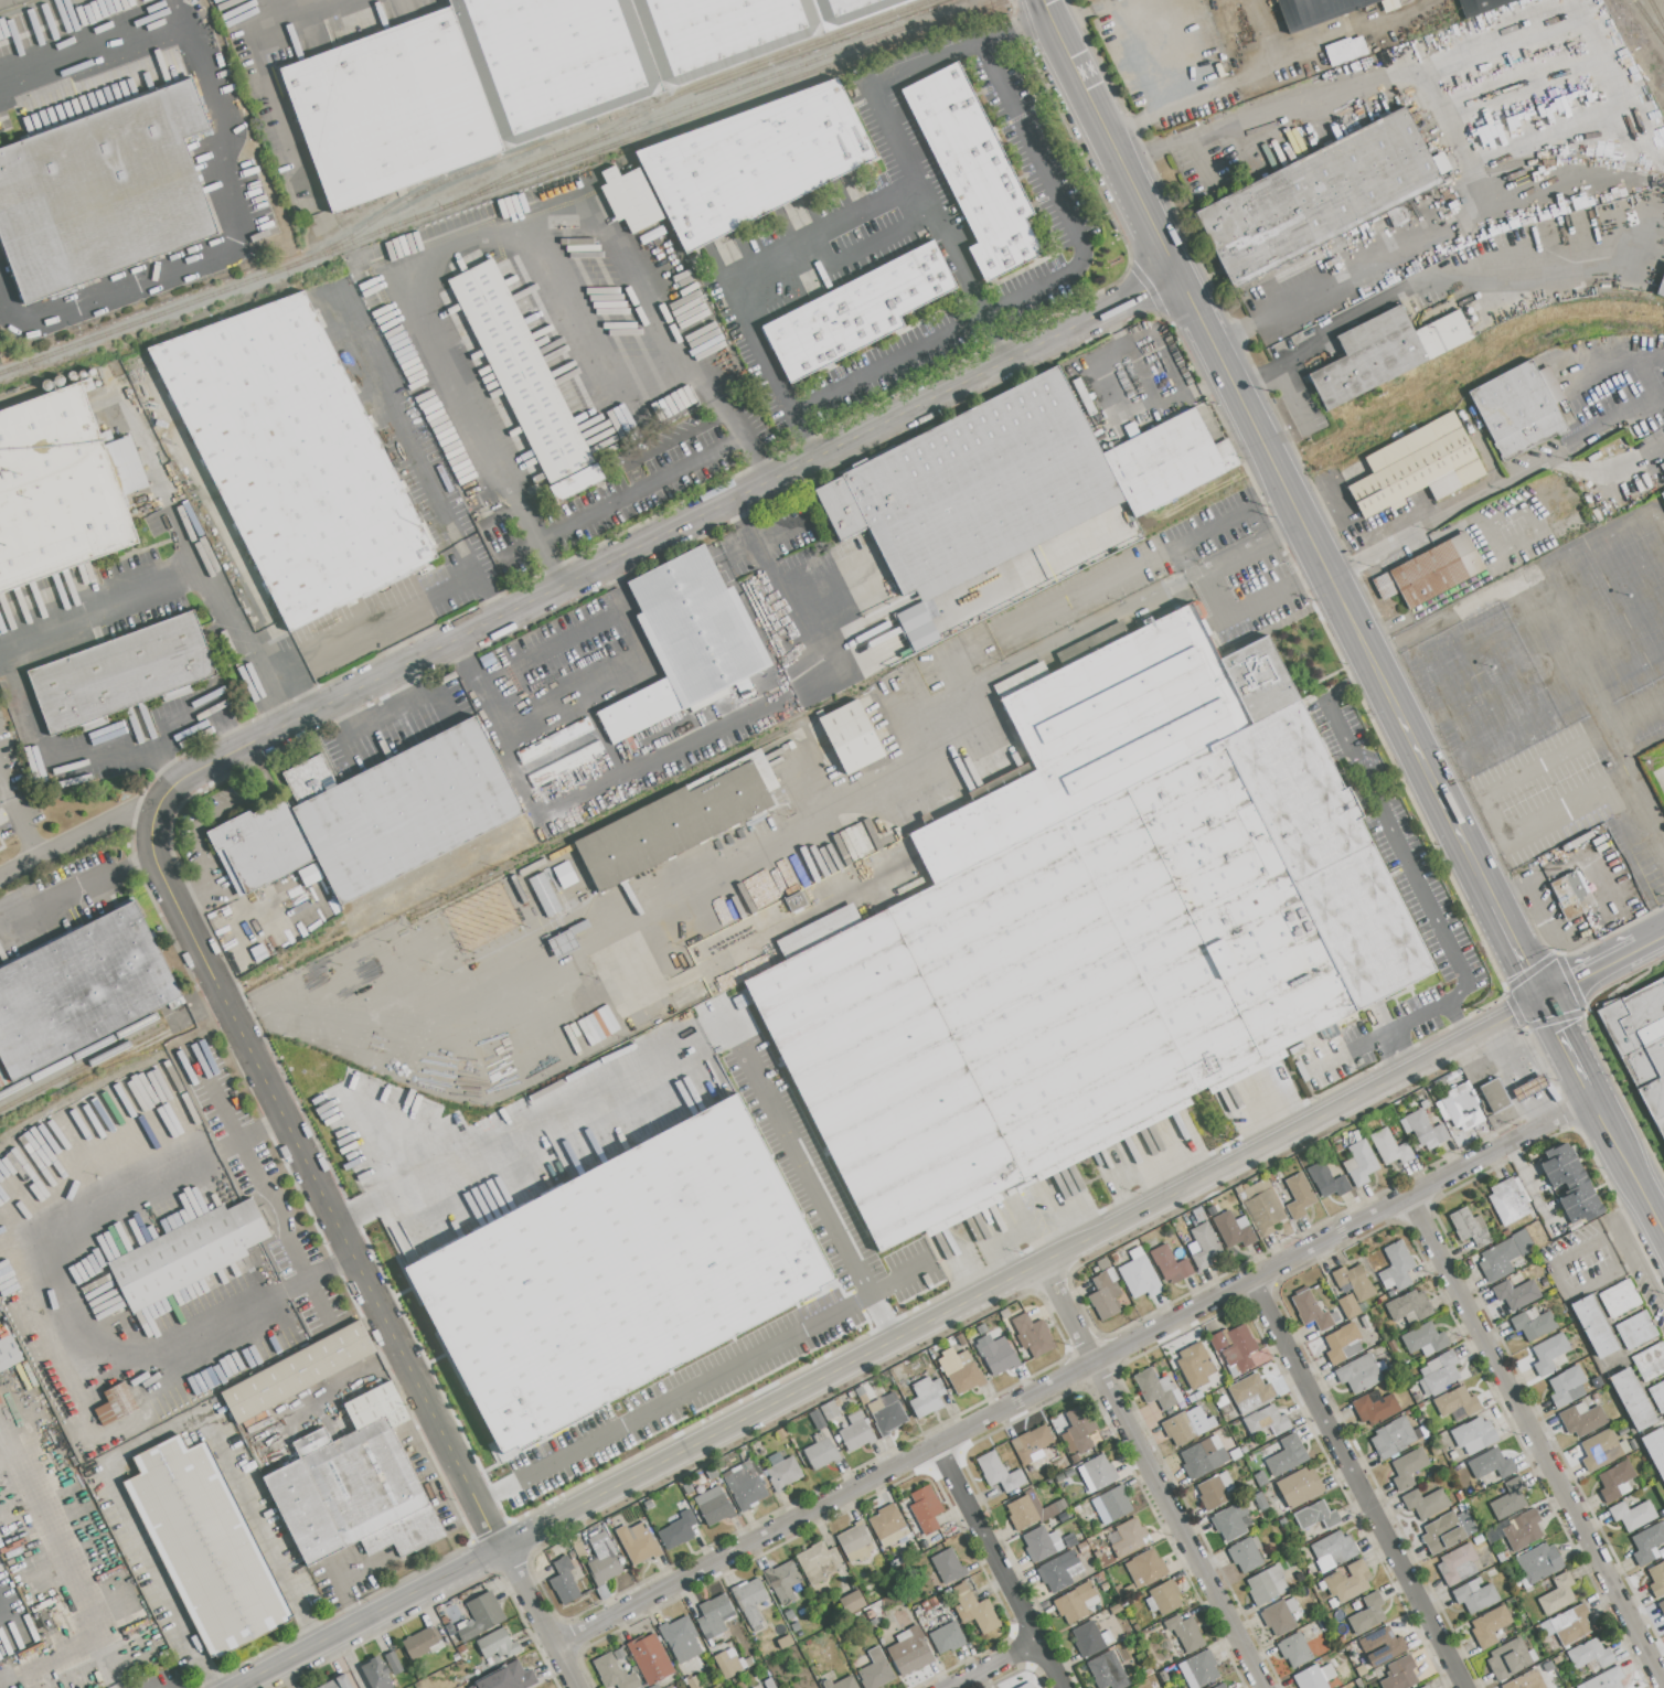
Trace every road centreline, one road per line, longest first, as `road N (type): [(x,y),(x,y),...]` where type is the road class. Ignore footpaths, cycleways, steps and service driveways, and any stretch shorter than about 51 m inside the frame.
road 1 (residential): [(1593,1099),(553,1645)]
road 2 (tertiary): [(1175,274),(186,776),(156,813)]
road 3 (tertiary): [(156,813),(158,866),(498,1547)]
road 4 (tertiary): [(1042,1261),(498,1547)]
road 5 (residential): [(1409,1196),(1663,1686)]
road 6 (tertiary): [(1542,1000),(1109,1227)]
road 7 (residential): [(1250,1280),(1465,1687)]
road 8 (residential): [(1080,1342),(1263,1687)]
road 9 (secondary): [(1398,714),(1256,435)]
road 10 (tertiary): [(498,1547),(230,1687)]
road 11 (residential): [(937,1445),(1061,1687)]
road 12 (secondary): [(1126,178),(1041,0)]
road 13 (secondary): [(1205,334),(1126,178)]
road 14 (residential): [(575,1687),(498,1547)]
road 15 (secondary): [(1465,848),(1398,714)]
road 16 (secondary): [(1642,1195),(1587,1087)]

